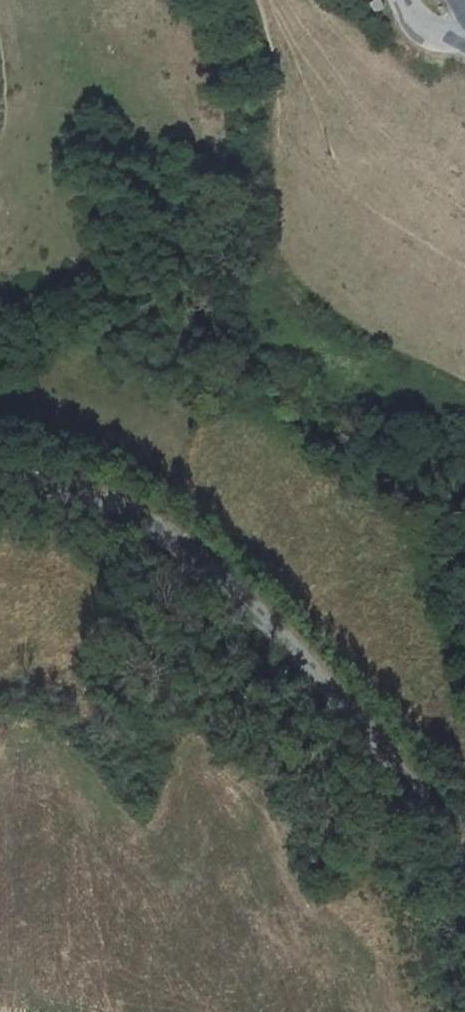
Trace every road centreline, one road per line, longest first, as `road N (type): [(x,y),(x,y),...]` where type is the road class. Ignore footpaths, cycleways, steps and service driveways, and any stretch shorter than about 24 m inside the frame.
road 1 (tertiary): [(0,482),(113,506),(244,597),(464,891)]

